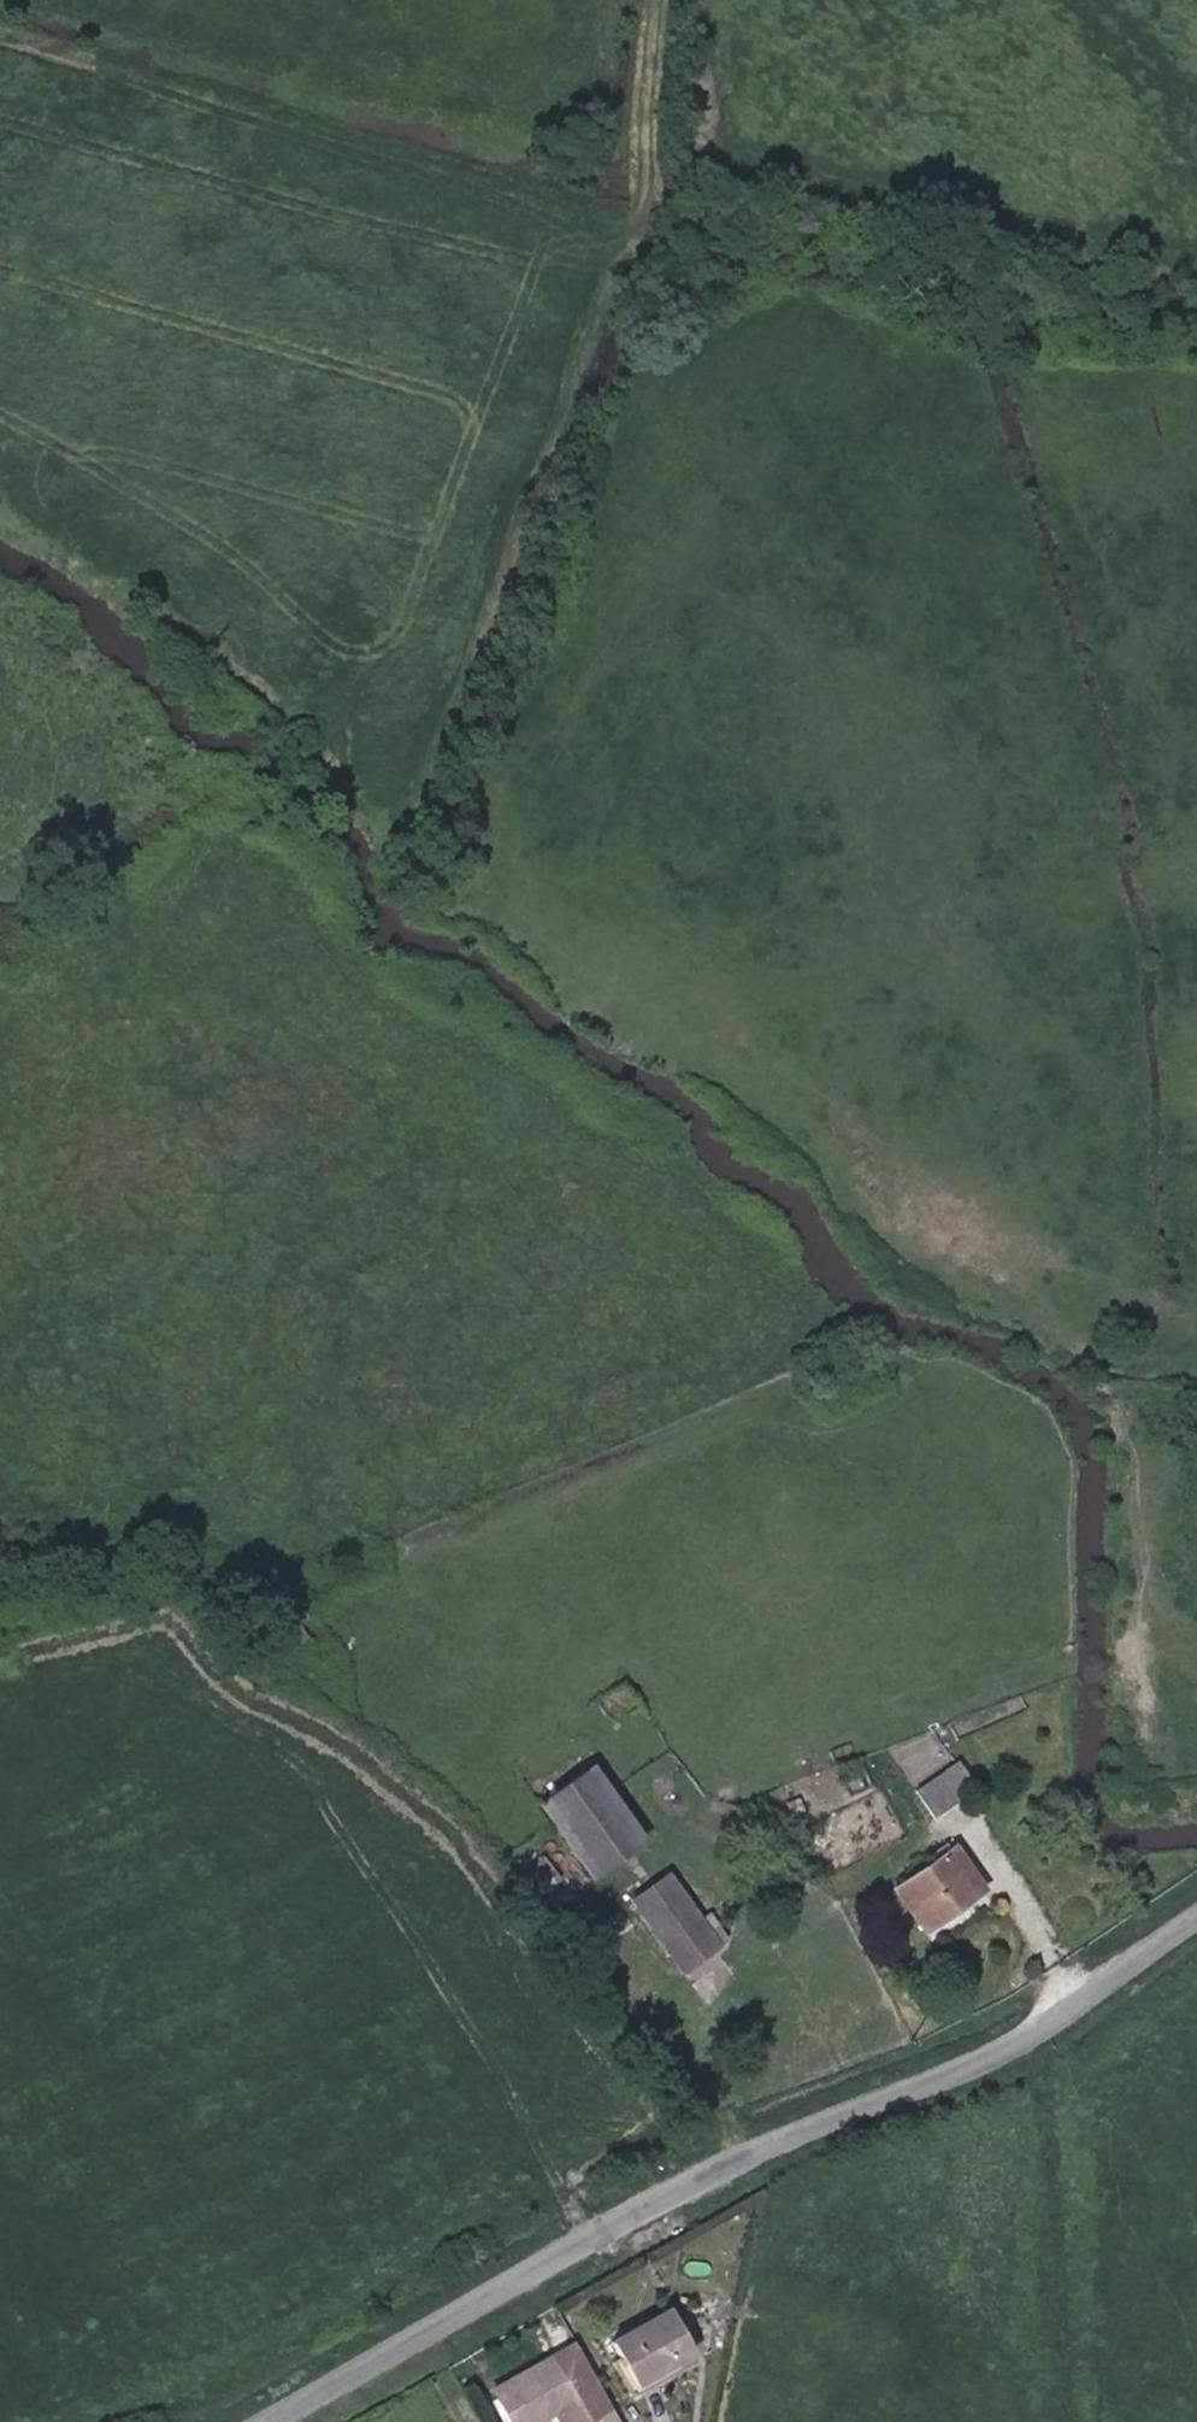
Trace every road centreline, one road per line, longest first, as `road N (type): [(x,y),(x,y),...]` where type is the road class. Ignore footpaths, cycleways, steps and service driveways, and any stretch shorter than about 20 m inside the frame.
road 1 (residential): [(251,2421),(773,2150),(1059,2033),(1196,1938)]

